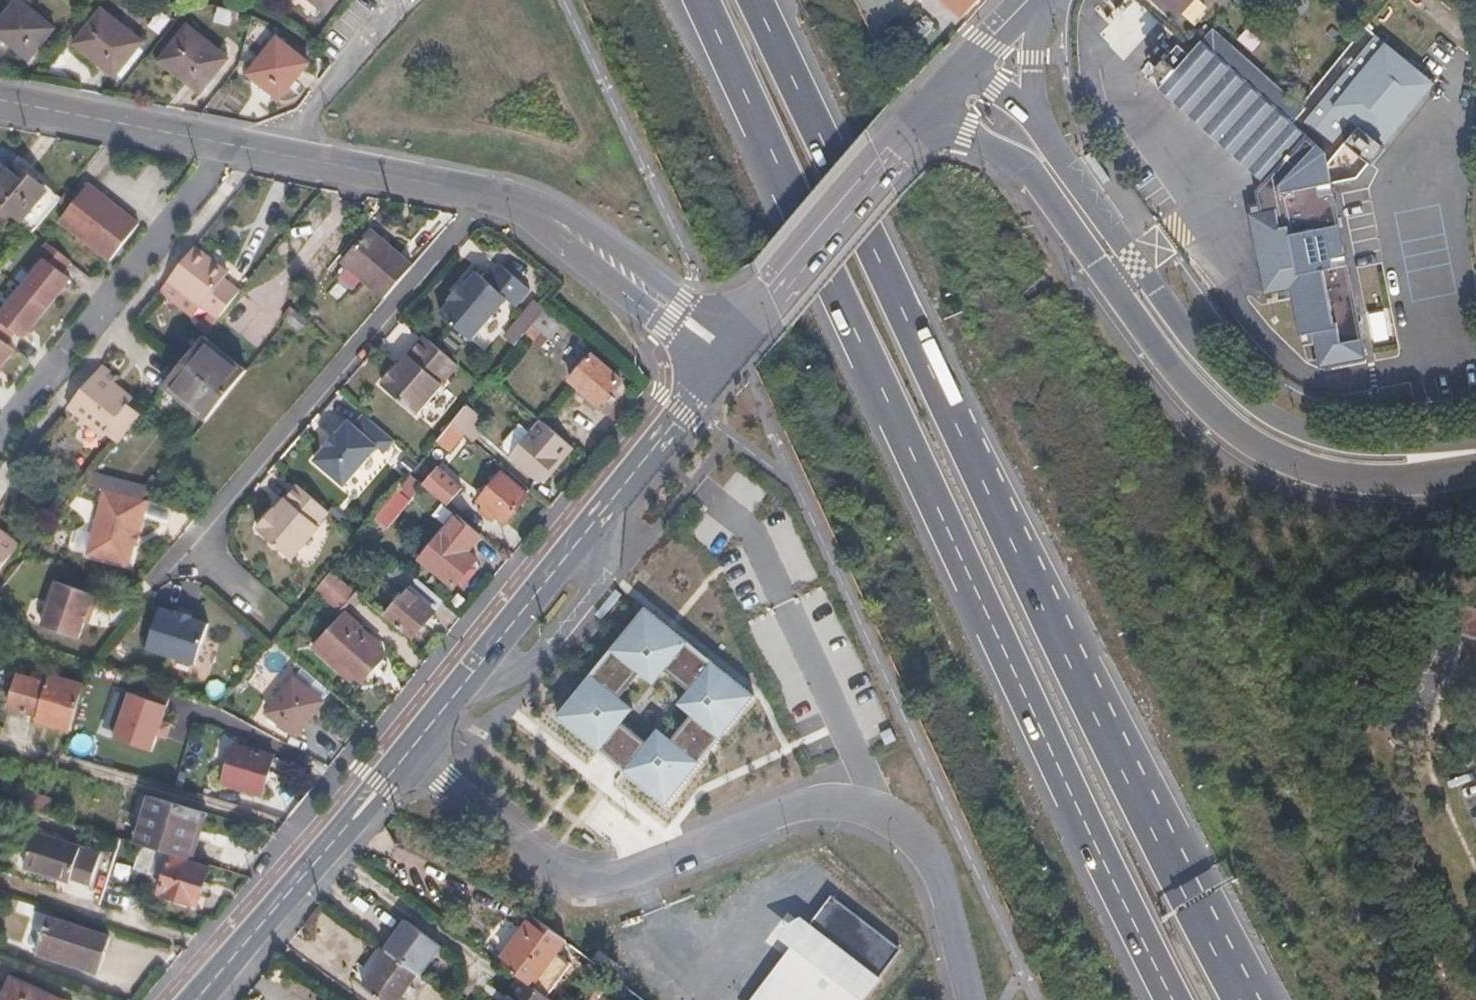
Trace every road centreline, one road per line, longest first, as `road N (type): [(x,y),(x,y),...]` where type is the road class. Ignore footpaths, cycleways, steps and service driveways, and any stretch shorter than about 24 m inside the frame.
road 1 (motorway): [(1236,999),(748,0)]
road 2 (motorway): [(697,0),(1169,999)]
road 3 (residential): [(965,999),(917,844),(873,809),(836,800),(607,881),(557,876),(408,744)]
road 4 (residential): [(929,111),(1029,167),(1179,375),(1252,443),(1339,477),(1407,475),(1475,458)]
road 5 (residential): [(1475,447),(1353,446),(1253,404),(1177,321),(1029,107)]
road 6 (secondary): [(408,744),(713,363)]
road 7 (residential): [(235,146),(0,432)]
road 8 (secondary): [(197,999),(408,744)]
road 9 (secondary): [(736,335),(929,111)]
road 10 (tertiary): [(279,155),(525,205)]
road 11 (tertiary): [(736,335),(577,224),(525,205)]
road 12 (tertiary): [(525,205),(713,363)]
road 13 (tertiary): [(0,101),(235,146)]
road 14 (residential): [(390,0),(393,11),(279,155)]

